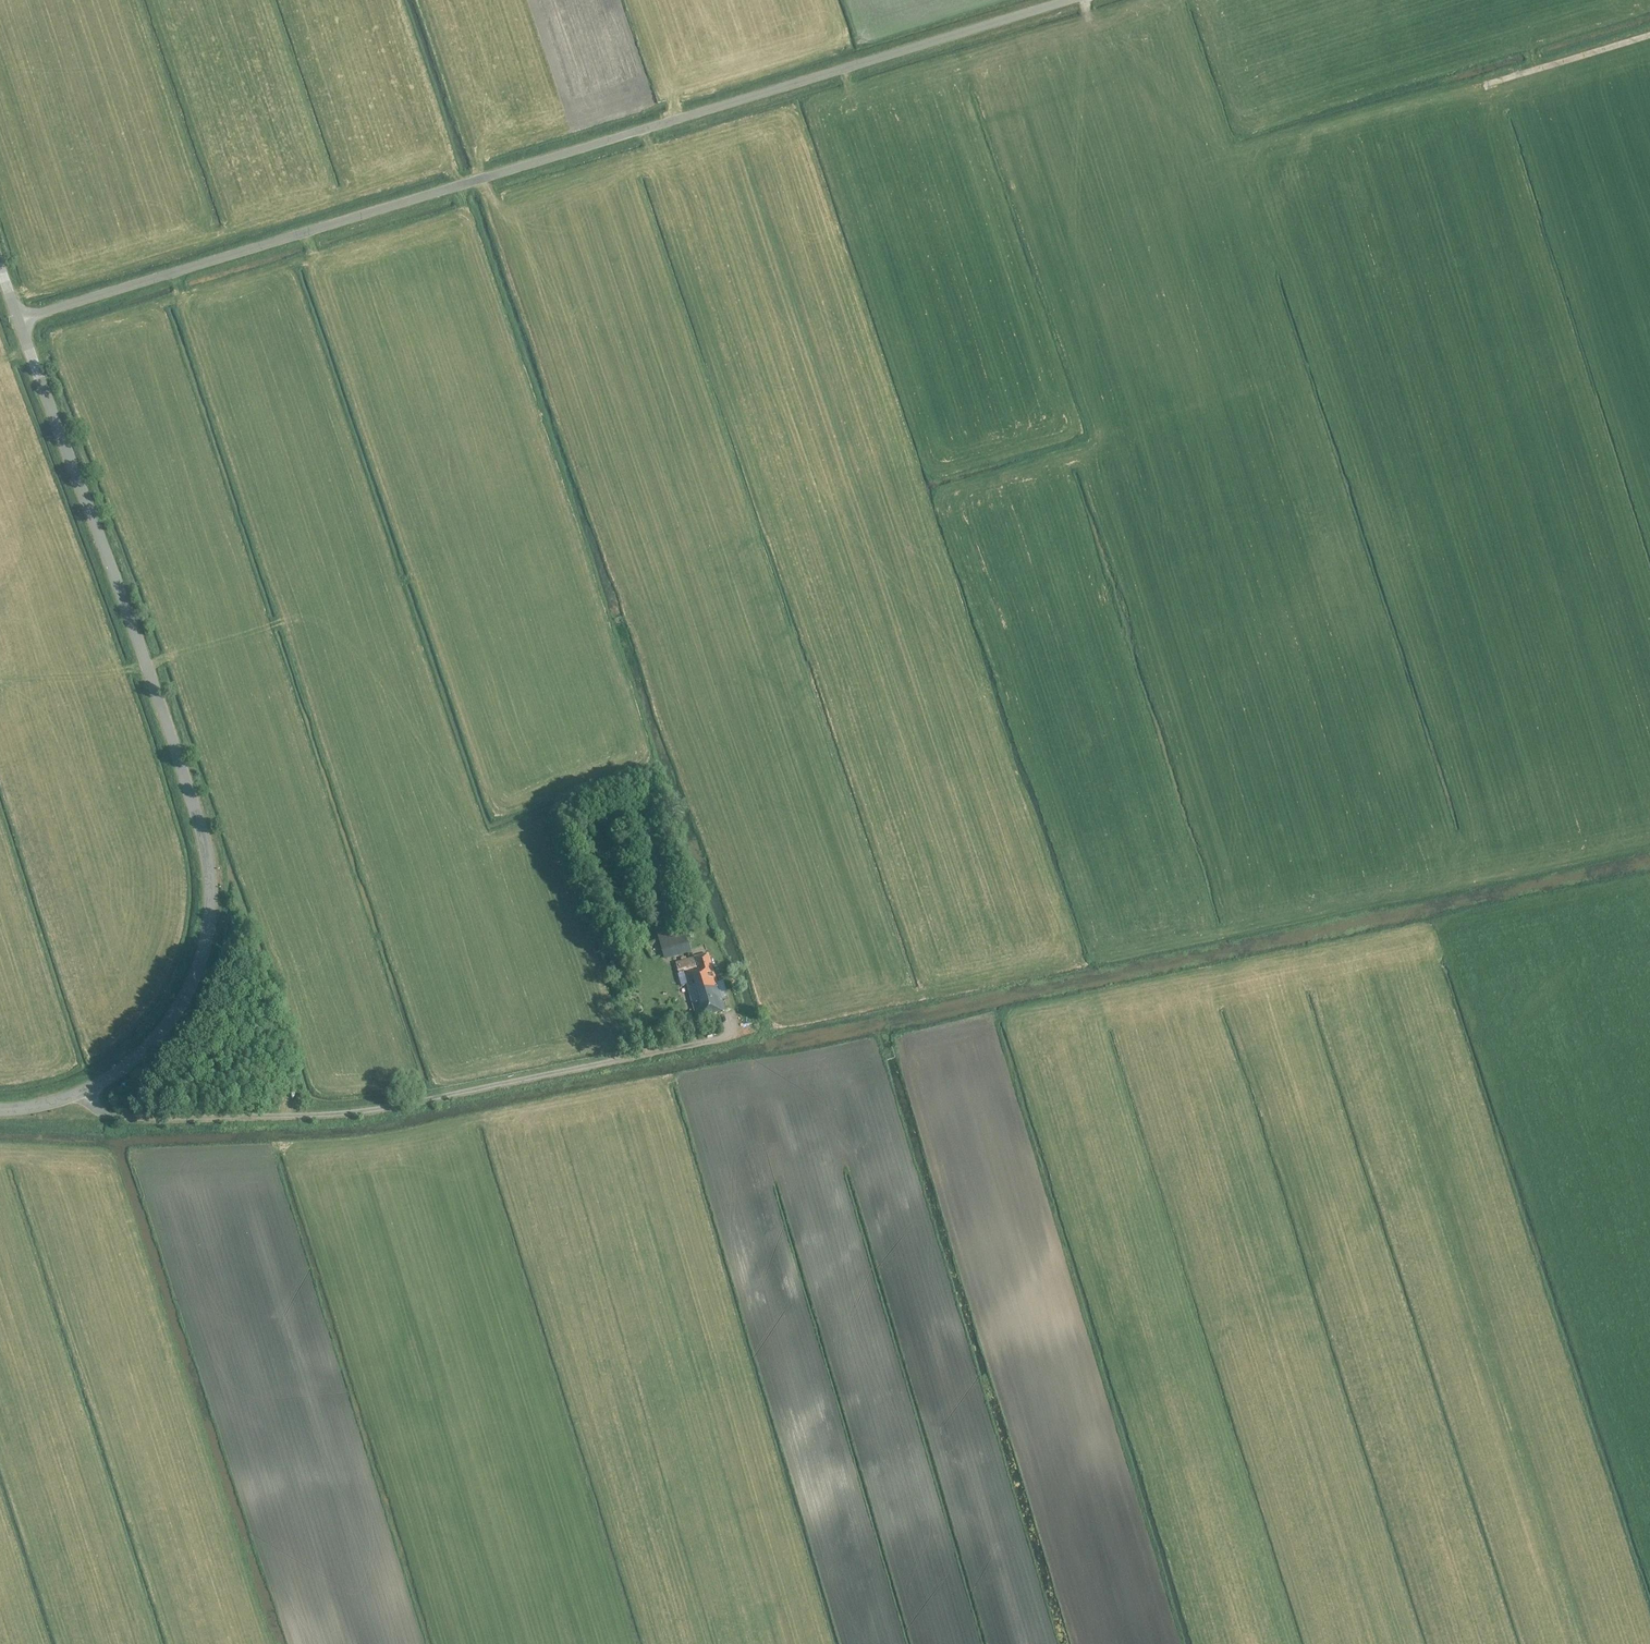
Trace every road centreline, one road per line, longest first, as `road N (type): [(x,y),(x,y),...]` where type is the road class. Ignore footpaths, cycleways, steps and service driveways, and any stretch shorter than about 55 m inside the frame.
road 1 (unclassified): [(1077,0),(18,320)]
road 2 (tertiary): [(0,1112),(45,1107),(127,1071),(194,991),(210,932),(209,872),(193,806),(18,320)]

